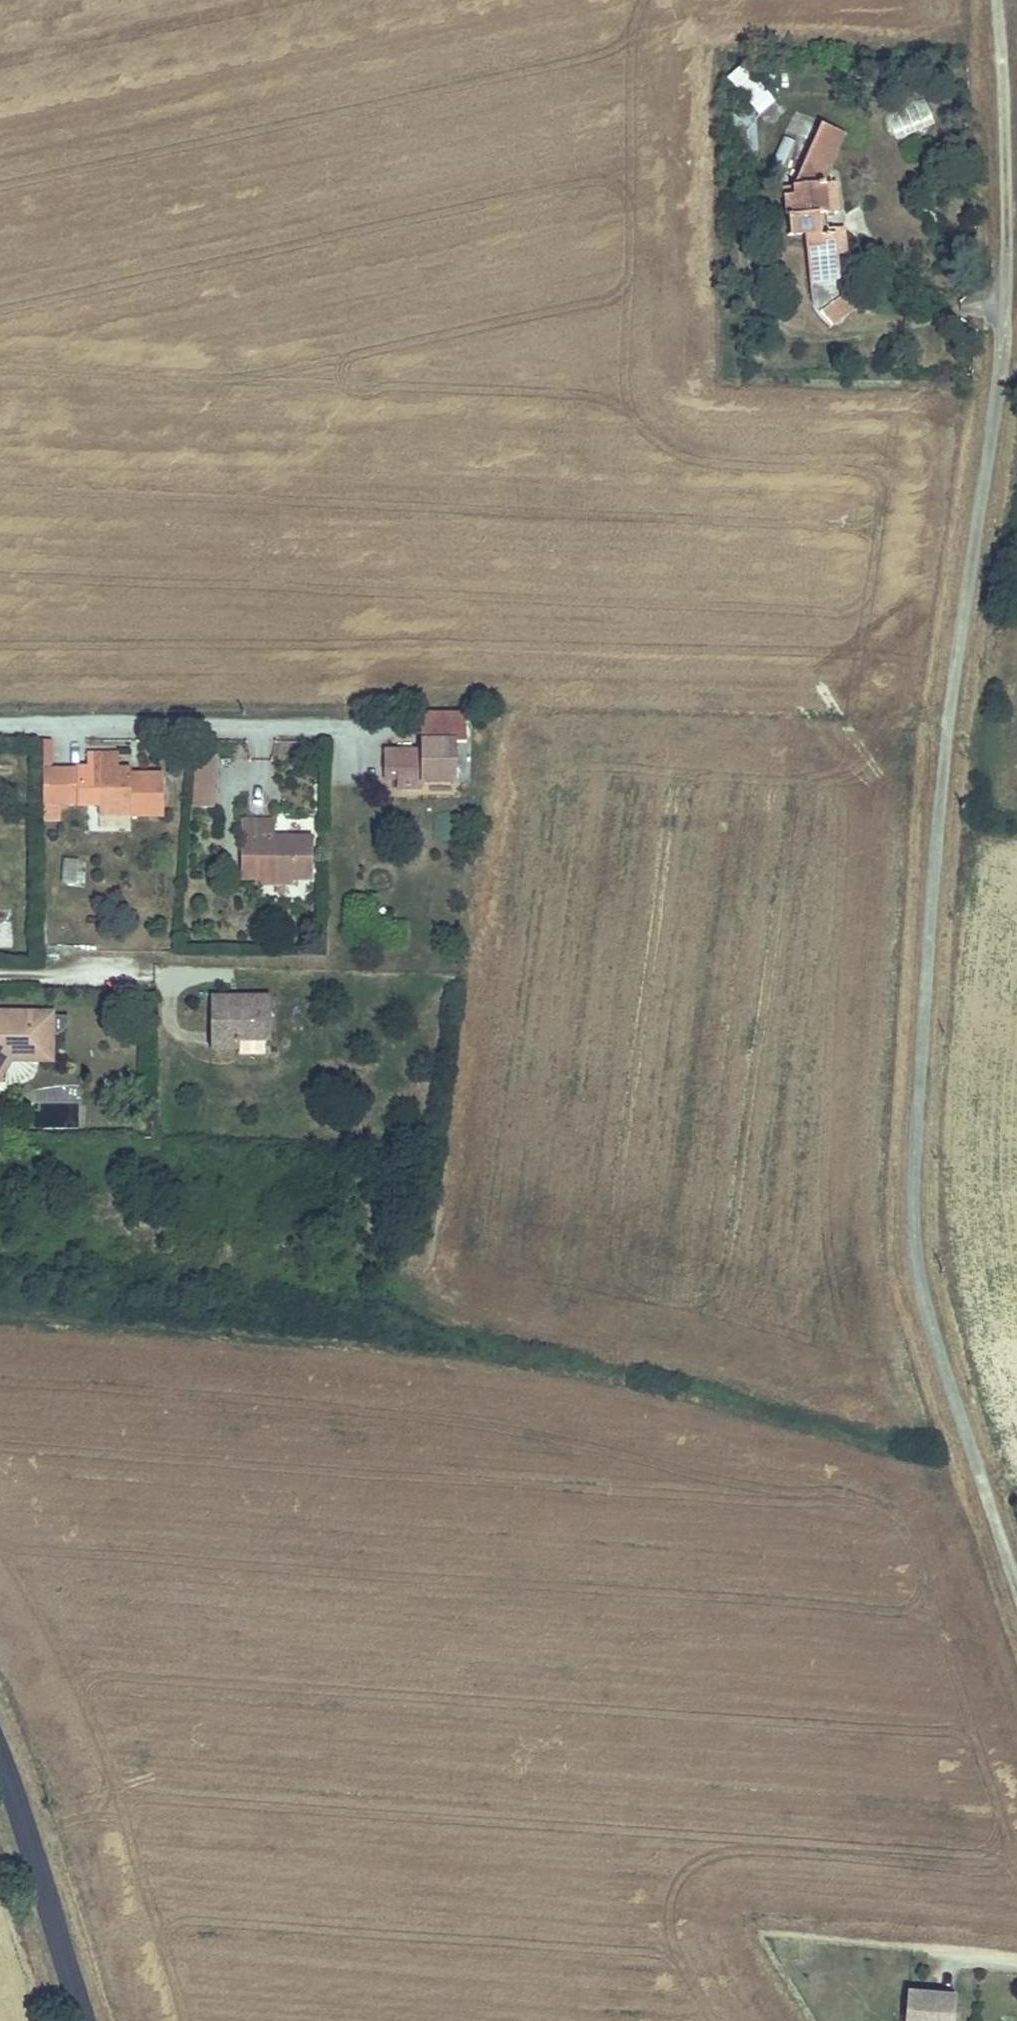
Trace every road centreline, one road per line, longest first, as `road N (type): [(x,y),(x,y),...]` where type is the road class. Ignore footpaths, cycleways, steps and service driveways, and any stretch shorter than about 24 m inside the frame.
road 1 (unclassified): [(1016,1581),(926,1311),(915,1180),(946,721),(1006,279)]
road 2 (track): [(993,0),(1006,279)]
road 3 (unclassified): [(81,2020),(0,1759)]

